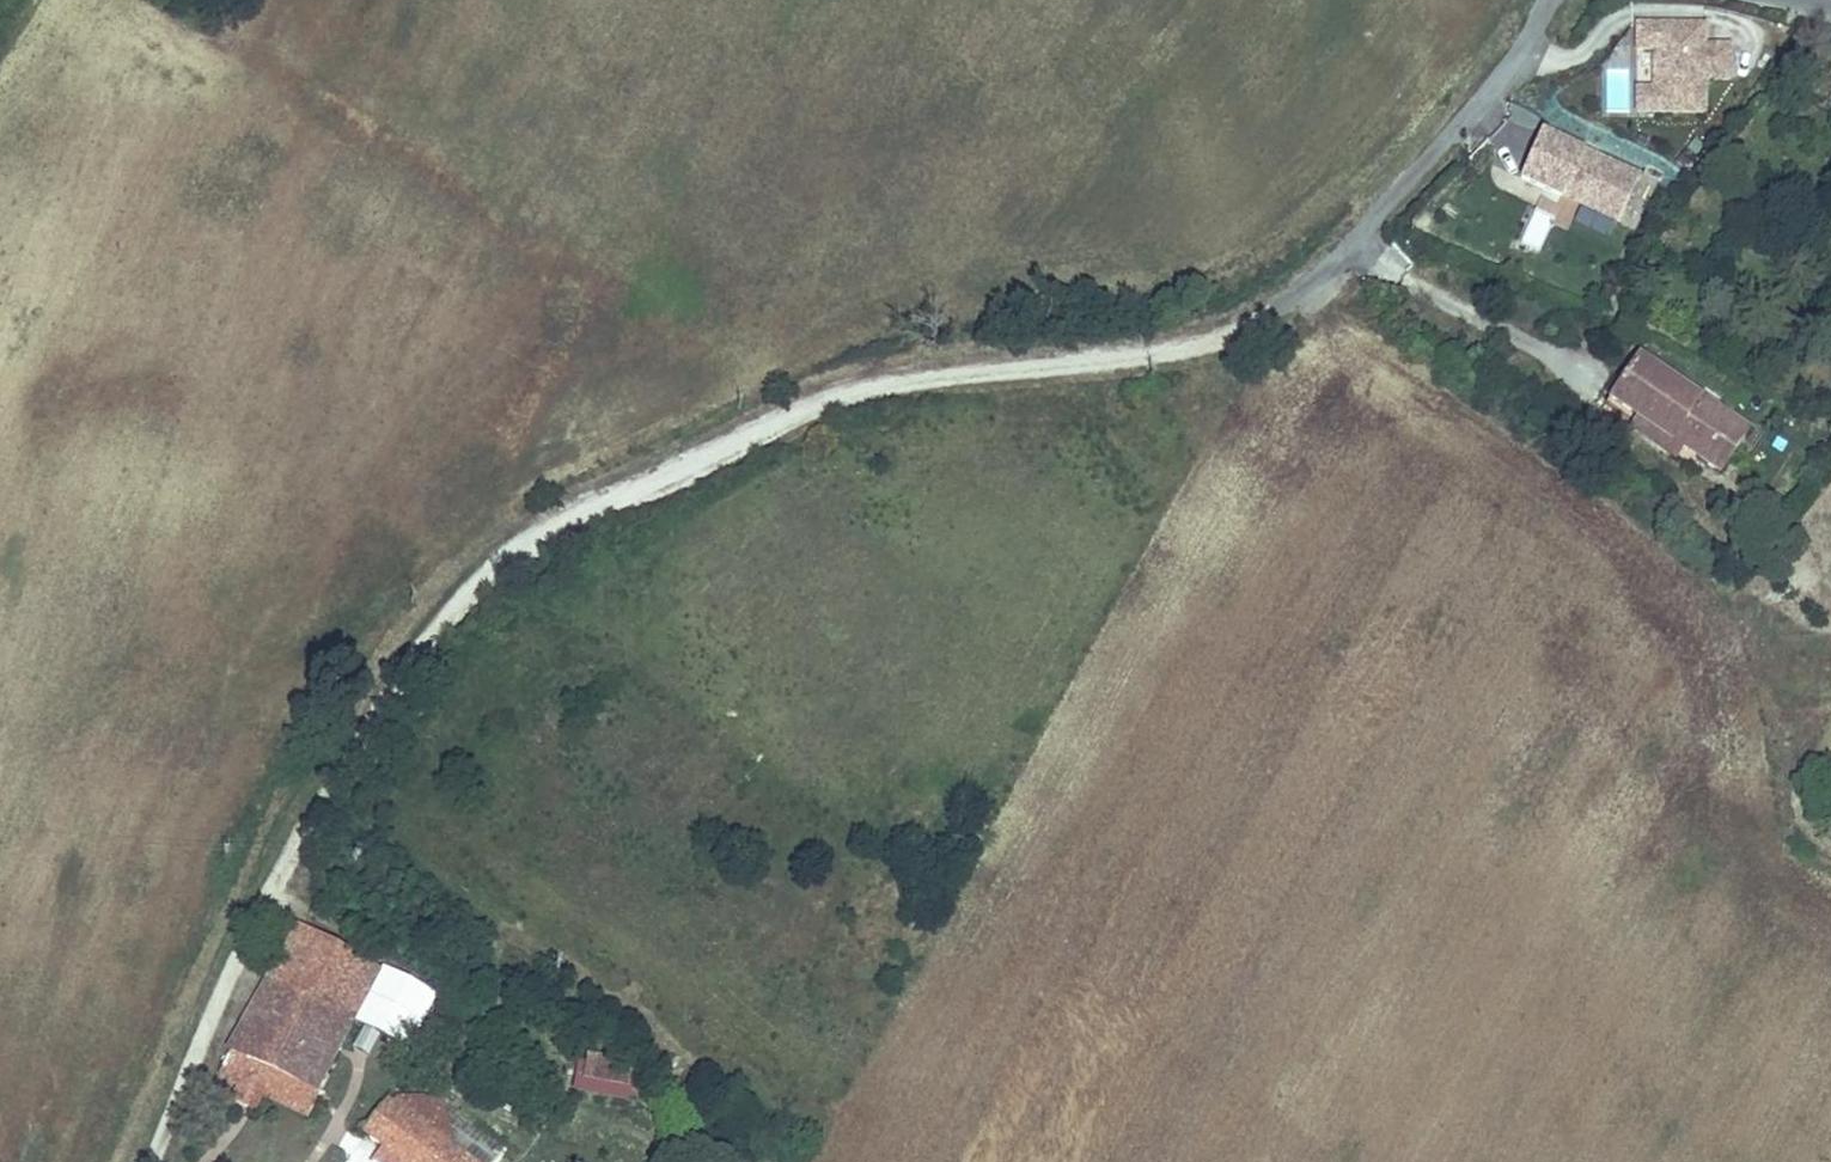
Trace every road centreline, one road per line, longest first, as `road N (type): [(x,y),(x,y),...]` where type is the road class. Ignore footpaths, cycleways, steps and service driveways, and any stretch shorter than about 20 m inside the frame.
road 1 (unclassified): [(1550,0),(1503,70),(1299,295),(1221,333),(1129,352),(901,370),(830,387),(526,527),(487,556),(318,786),(148,1161)]

